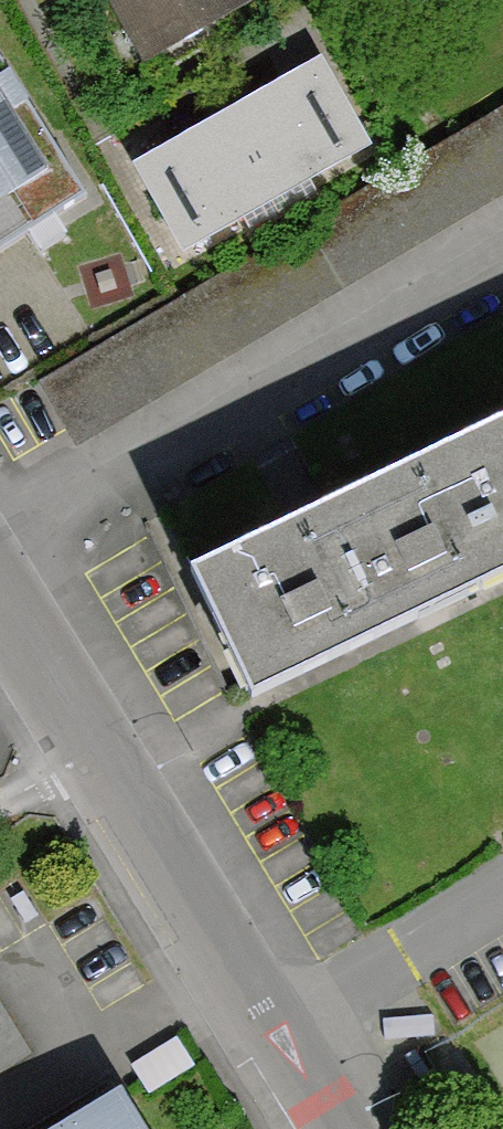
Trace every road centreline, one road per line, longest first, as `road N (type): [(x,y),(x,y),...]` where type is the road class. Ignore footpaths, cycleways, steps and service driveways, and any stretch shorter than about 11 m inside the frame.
road 1 (unclassified): [(269,1034),(99,756)]
road 2 (residential): [(269,1034),(502,893)]
road 3 (unclassified): [(99,756),(0,601)]

